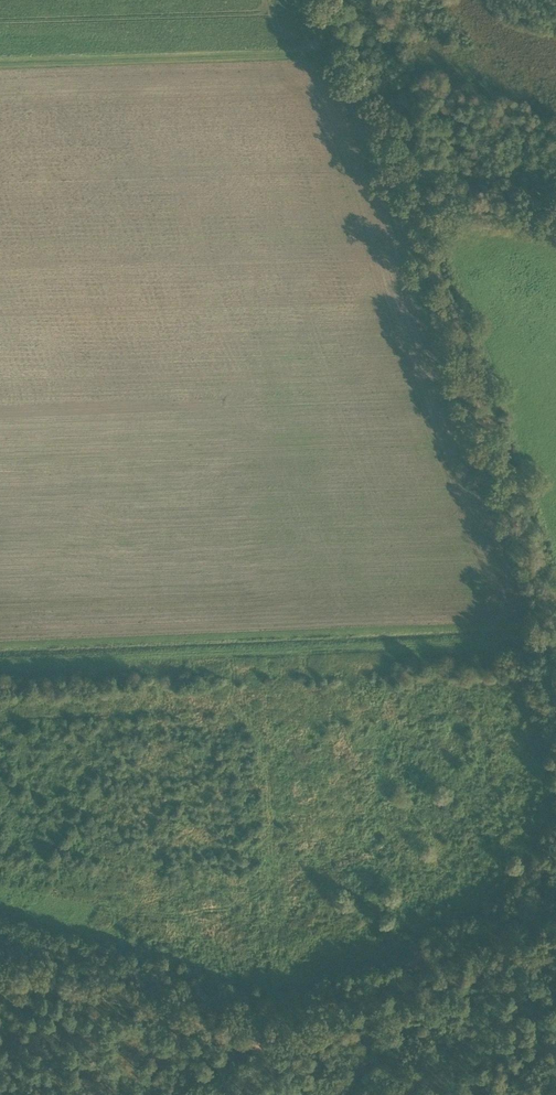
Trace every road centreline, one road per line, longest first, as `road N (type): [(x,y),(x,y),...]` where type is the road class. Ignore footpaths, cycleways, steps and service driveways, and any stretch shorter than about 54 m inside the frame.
road 1 (track): [(0,978),(279,1049),(554,933)]
road 2 (track): [(0,662),(555,640)]
road 3 (track): [(0,721),(180,711),(471,717),(484,694),(484,657),(472,643)]
road 4 (track): [(312,55),(0,63)]

